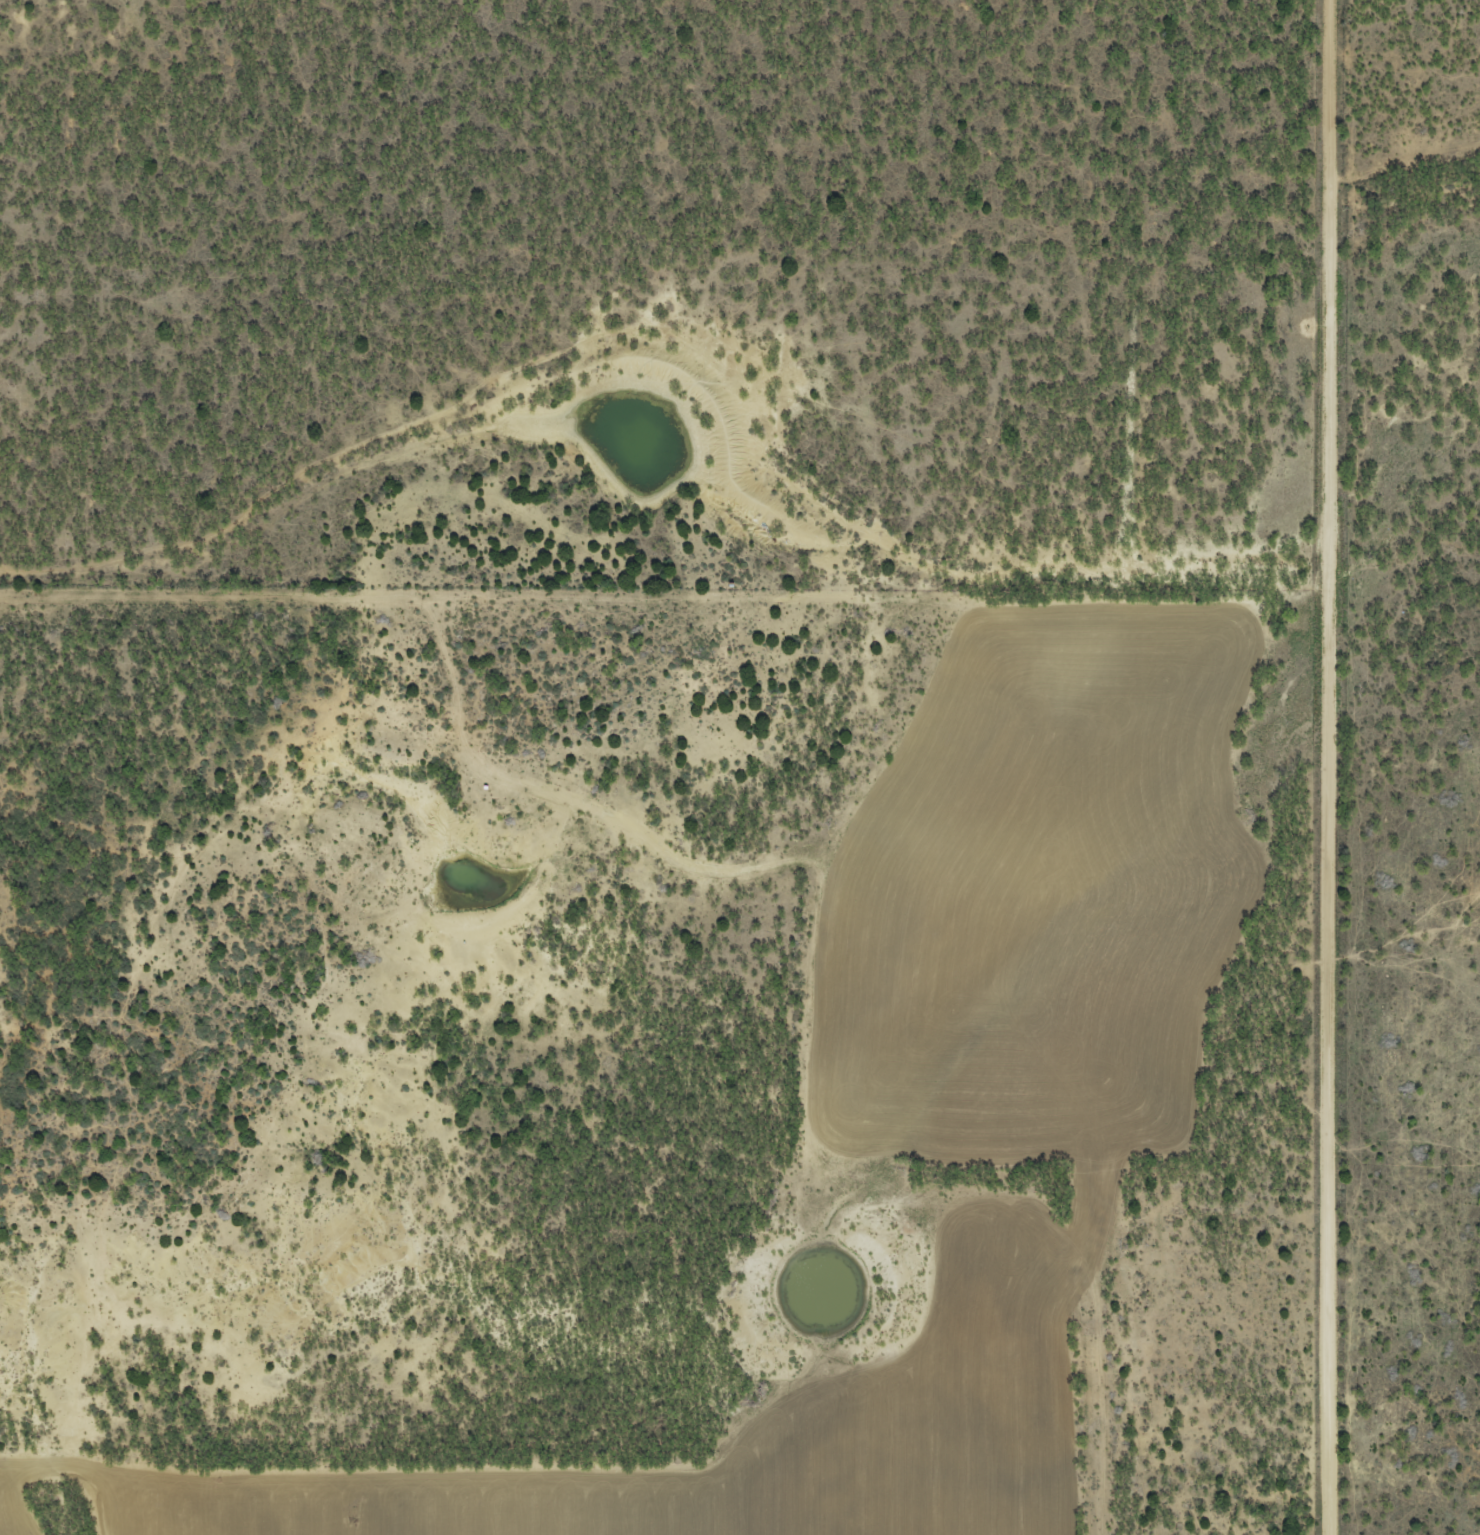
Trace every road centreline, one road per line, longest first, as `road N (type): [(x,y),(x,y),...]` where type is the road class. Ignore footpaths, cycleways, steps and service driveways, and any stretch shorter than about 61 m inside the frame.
road 1 (residential): [(1336,1534),(1343,0)]

